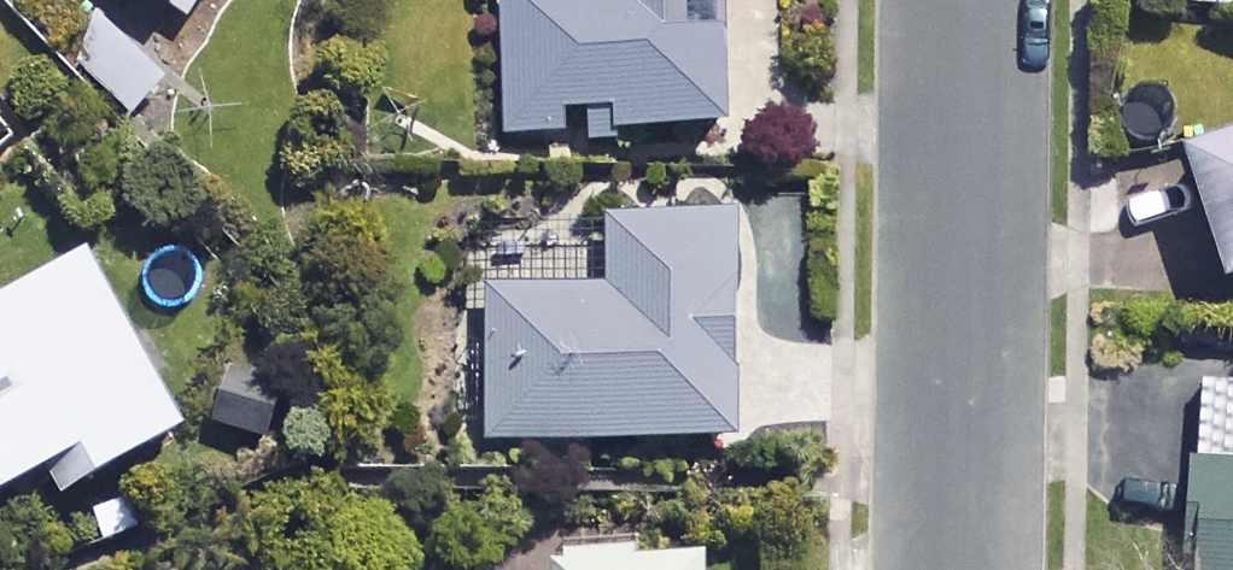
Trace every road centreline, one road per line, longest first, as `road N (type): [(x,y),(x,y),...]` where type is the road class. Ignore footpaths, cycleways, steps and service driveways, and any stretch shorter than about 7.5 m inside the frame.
road 1 (residential): [(971,0),(962,569)]

